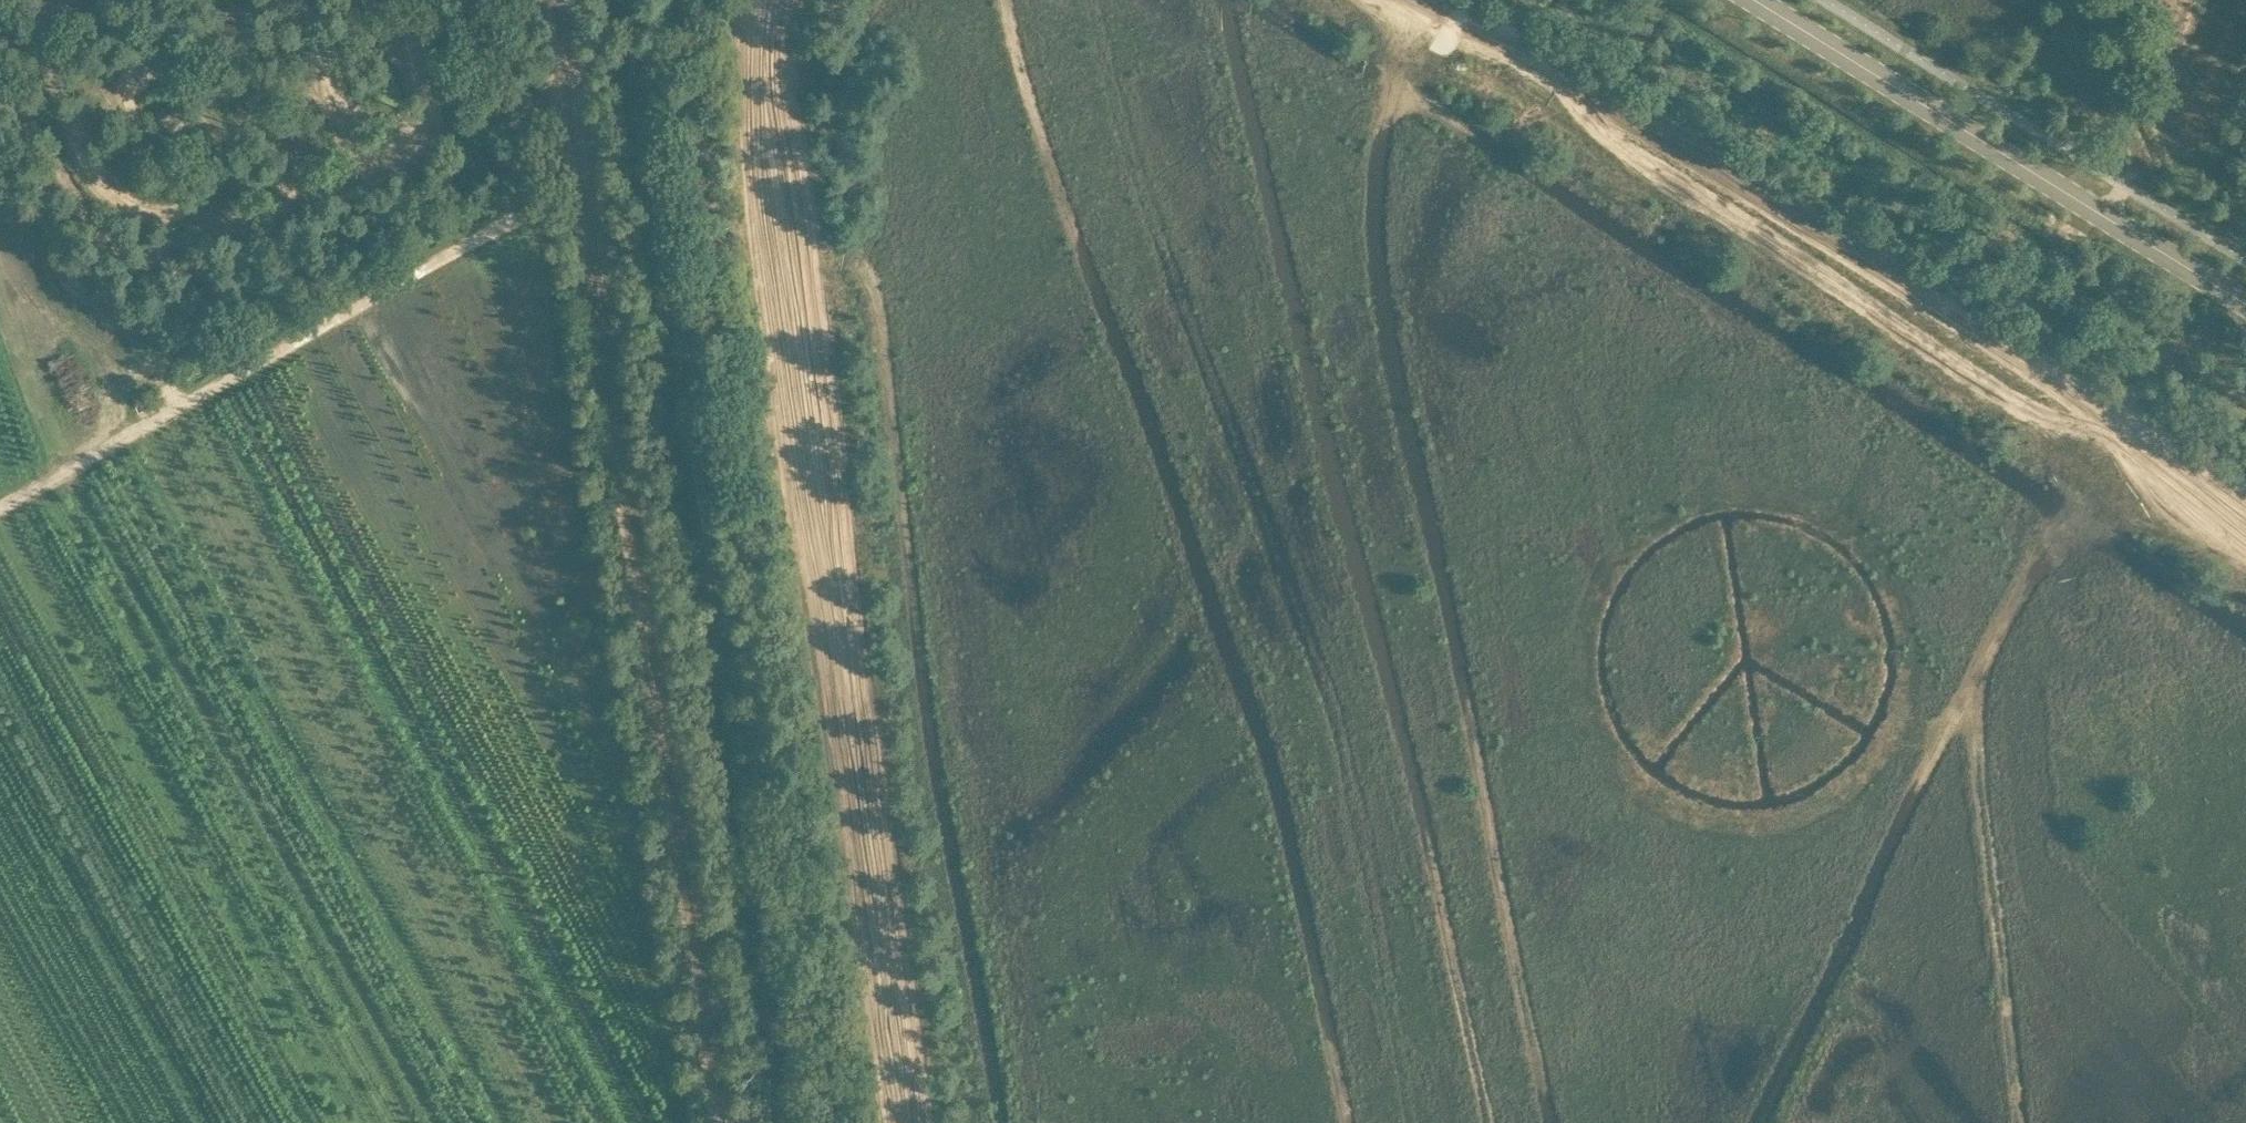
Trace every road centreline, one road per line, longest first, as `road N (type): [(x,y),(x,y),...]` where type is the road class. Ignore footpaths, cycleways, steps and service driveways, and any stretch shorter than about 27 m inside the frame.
road 1 (track): [(1007,0),(1042,134),(1260,724),(1353,1122)]
road 2 (track): [(556,0),(724,1122)]
road 3 (track): [(624,0),(791,1122)]
road 4 (track): [(766,0),(771,144),(906,1122)]
road 5 (track): [(1015,1122),(927,763),(903,430),(880,283),(778,193)]
road 6 (track): [(2245,511),(1420,0)]
road 7 (track): [(2125,431),(2007,605),(1972,685),(2025,1122)]
road 8 (tertiary): [(2245,304),(1756,0)]

